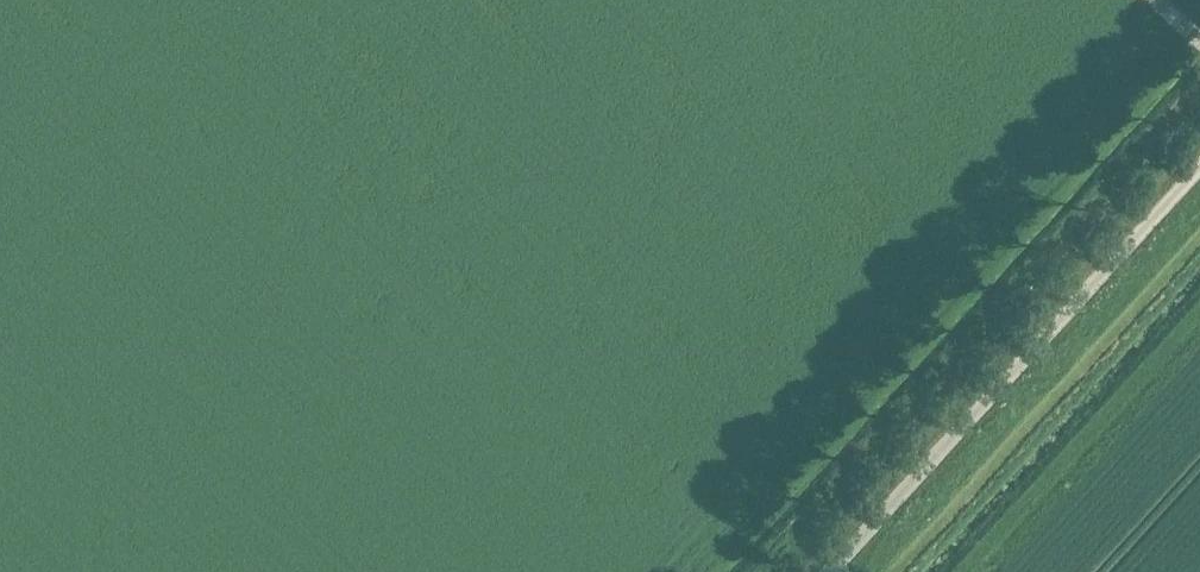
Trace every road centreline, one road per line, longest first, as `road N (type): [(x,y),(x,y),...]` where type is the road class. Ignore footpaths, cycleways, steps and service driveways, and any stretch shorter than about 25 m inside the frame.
road 1 (residential): [(827,571),(1199,165)]

